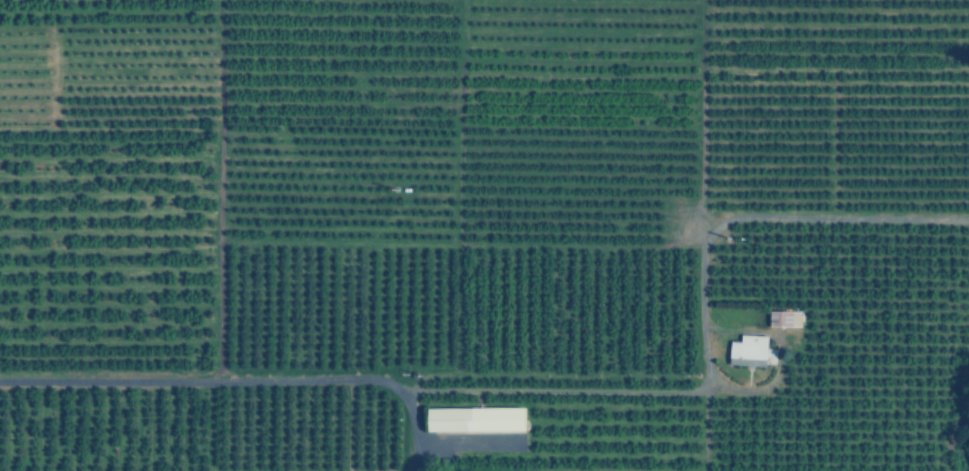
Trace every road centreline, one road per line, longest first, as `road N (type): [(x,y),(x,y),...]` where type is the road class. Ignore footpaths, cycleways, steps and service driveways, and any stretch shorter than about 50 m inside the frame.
road 1 (residential): [(749,389),(716,377),(702,360),(698,250),(710,230),(727,218),(755,216),(968,219)]
road 2 (track): [(749,389),(399,391)]

